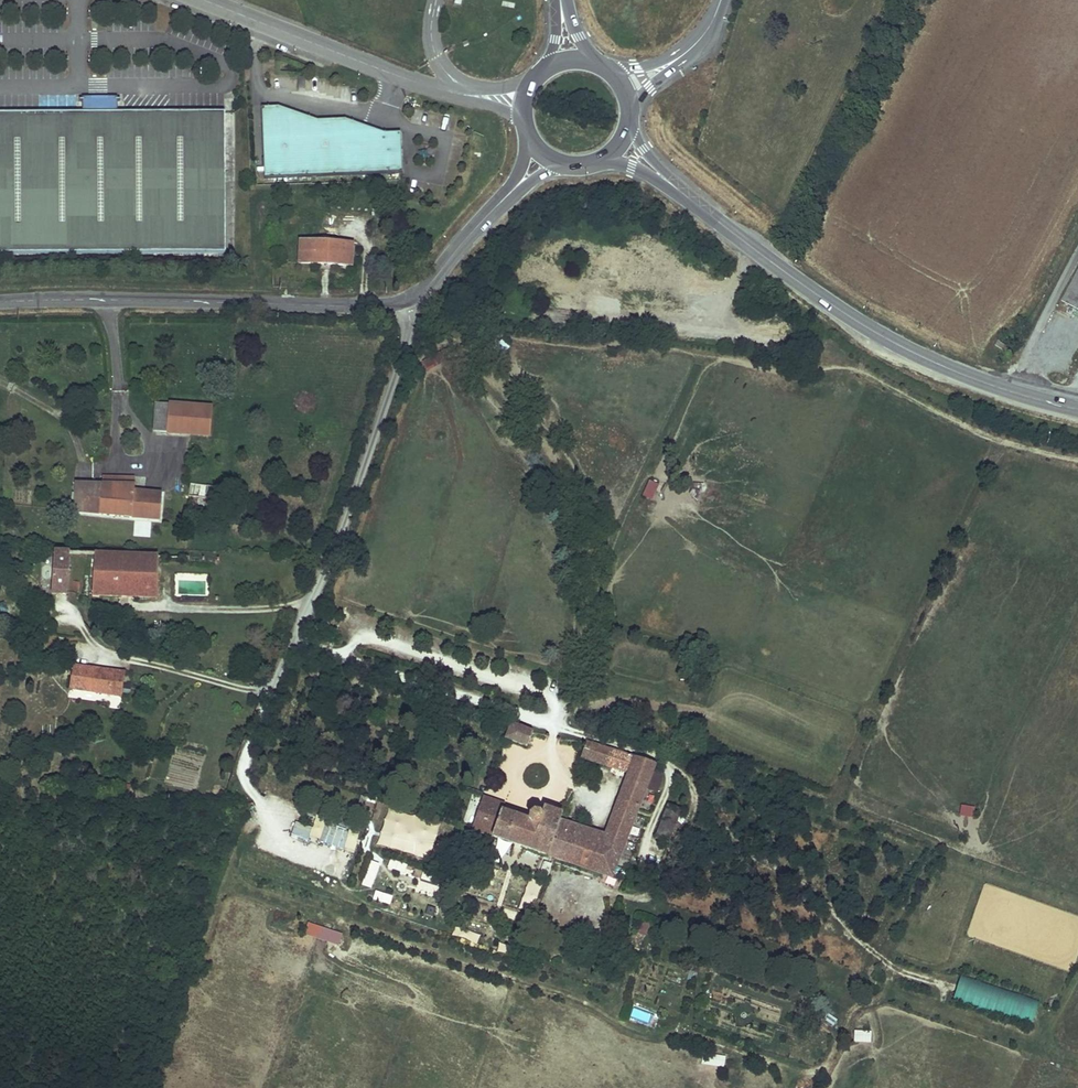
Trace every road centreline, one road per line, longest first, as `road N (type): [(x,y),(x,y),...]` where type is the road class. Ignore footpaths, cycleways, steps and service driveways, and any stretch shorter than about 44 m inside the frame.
road 1 (tertiary): [(1077,409),(903,347),(797,281),(676,188)]
road 2 (unclassified): [(272,691),(366,465),(411,332),(406,302)]
road 3 (unclassified): [(0,302),(406,302)]
road 4 (unclassified): [(204,0),(464,95)]
road 5 (track): [(342,868),(283,846),(242,777)]
road 6 (unclassified): [(624,90),(682,58),(718,0)]
road 7 (unclassified): [(406,302),(497,207)]

